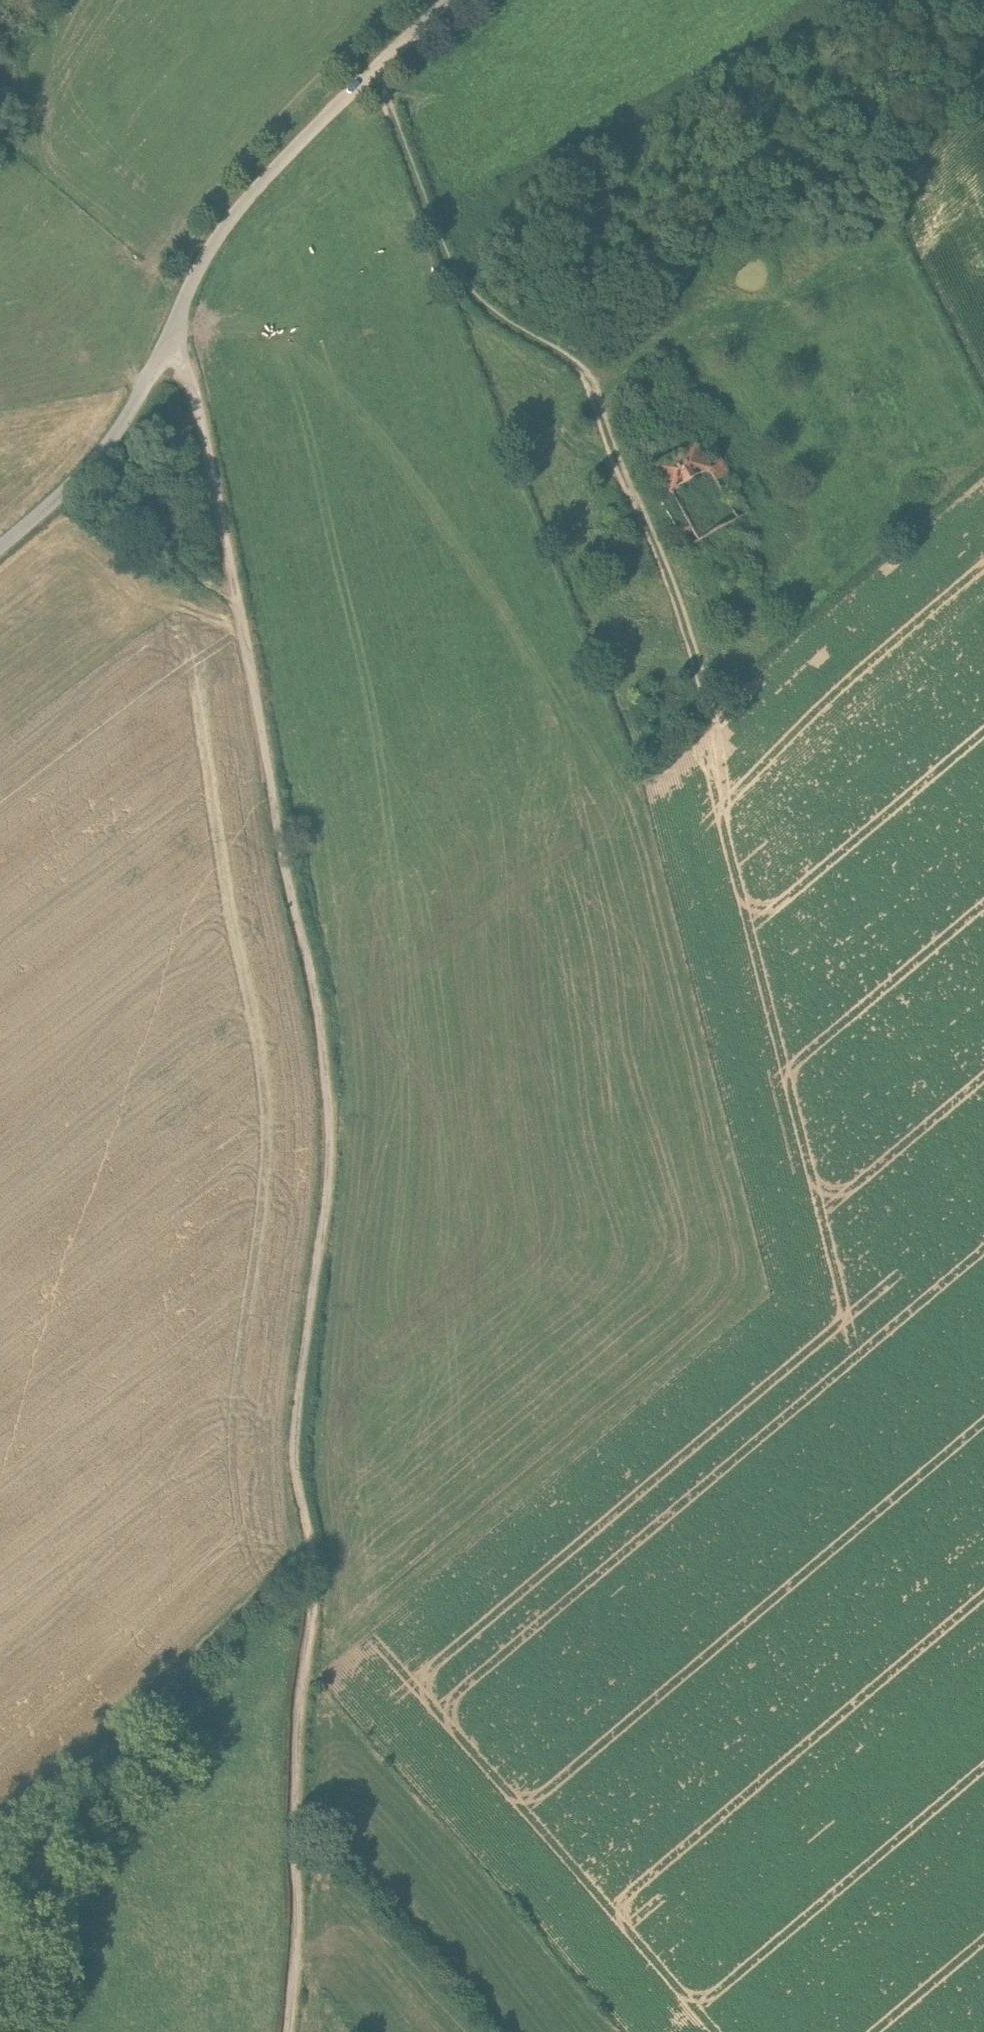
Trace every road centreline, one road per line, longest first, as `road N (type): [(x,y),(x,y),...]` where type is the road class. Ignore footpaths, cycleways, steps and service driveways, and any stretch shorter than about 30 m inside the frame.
road 1 (track): [(163,352),(180,363),(196,401),(324,1051),(327,1160),(295,1452),(312,1568)]
road 2 (unclassified): [(0,545),(117,430),(163,352),(195,273),(248,196),(446,0)]
road 3 (track): [(368,76),(459,280),(594,385),(654,528),(703,681)]
road 4 (track): [(287,2031),(312,1568)]
road 5 (track): [(312,1568),(269,1585),(91,1759),(0,1832)]

